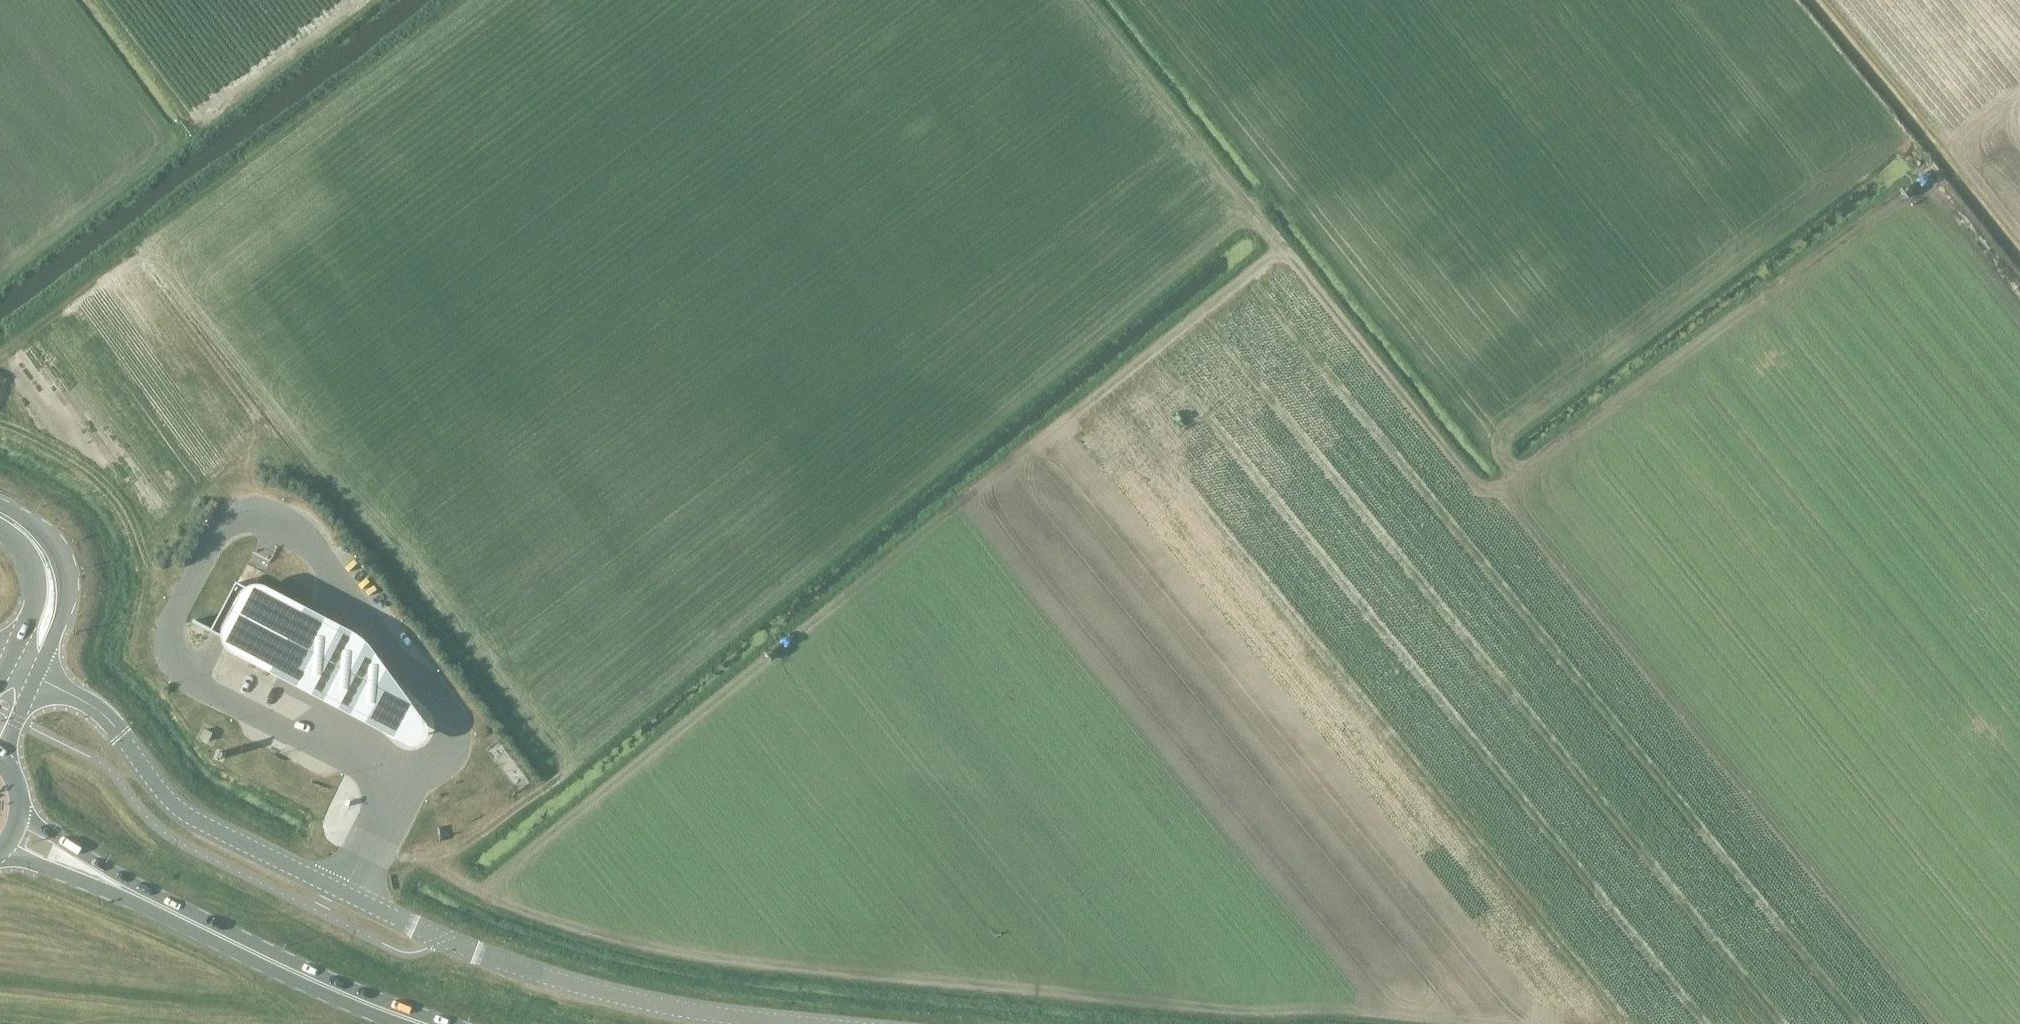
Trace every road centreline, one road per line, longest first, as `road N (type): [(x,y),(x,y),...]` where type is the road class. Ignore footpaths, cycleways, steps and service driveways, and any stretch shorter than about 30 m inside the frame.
road 1 (unclassified): [(22,670),(107,719),(184,813),(349,896),(496,961),(601,995),(796,1023)]
road 2 (primary): [(421,1023),(101,881)]
road 3 (primary): [(0,516),(31,539),(49,575),(45,619),(22,670)]

